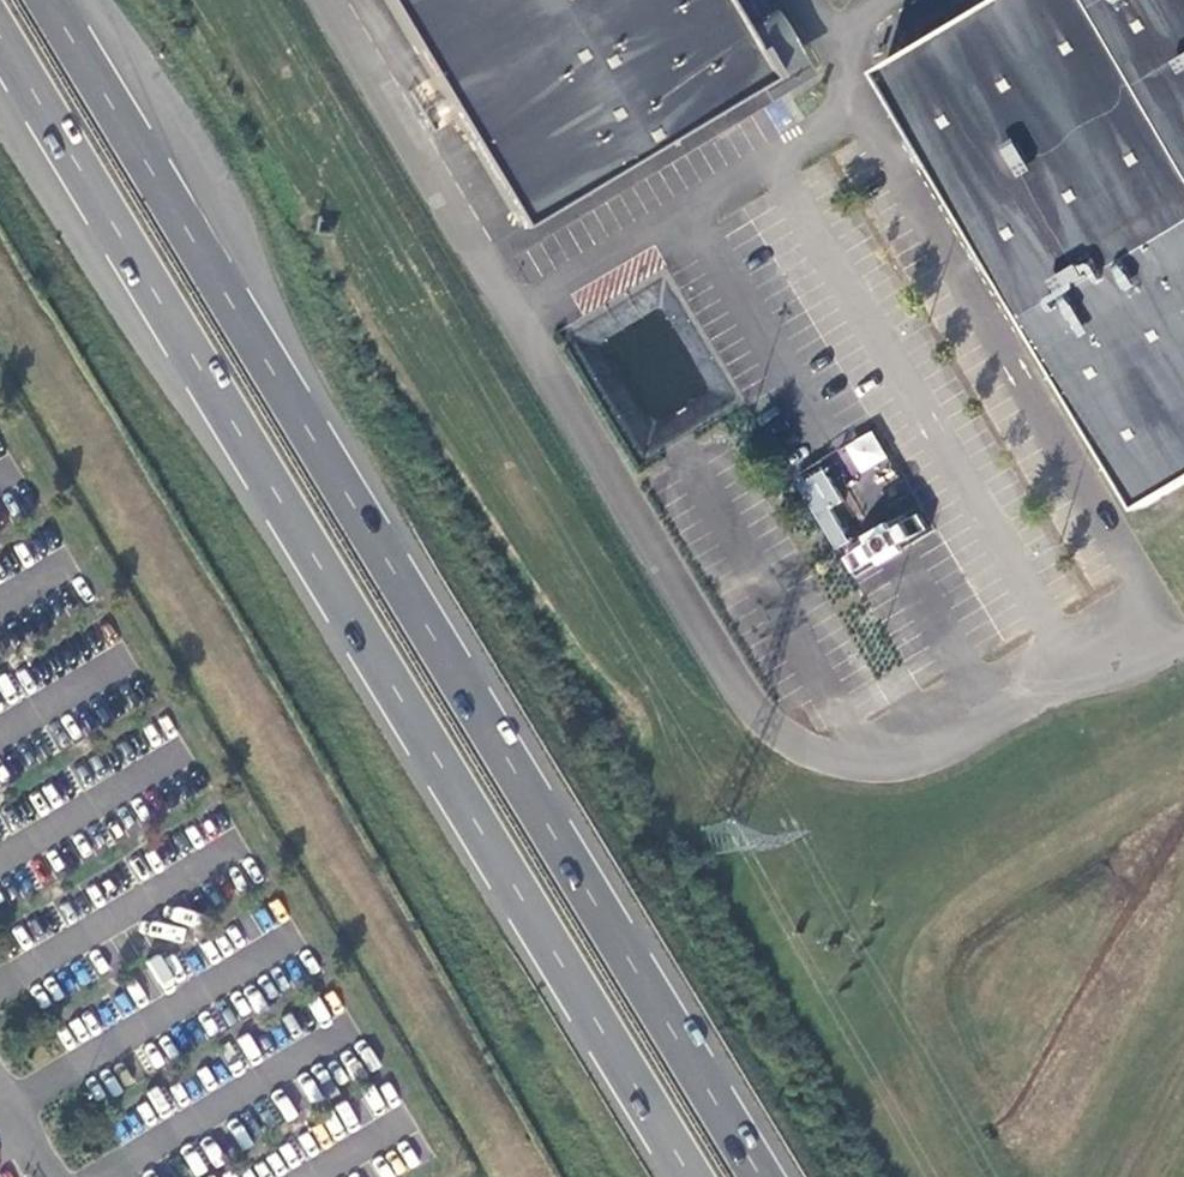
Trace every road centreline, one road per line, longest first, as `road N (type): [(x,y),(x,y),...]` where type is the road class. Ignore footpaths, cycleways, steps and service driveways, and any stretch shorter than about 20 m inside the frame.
road 1 (trunk): [(758,1176),(46,0)]
road 2 (trunk): [(0,41),(691,1176)]

